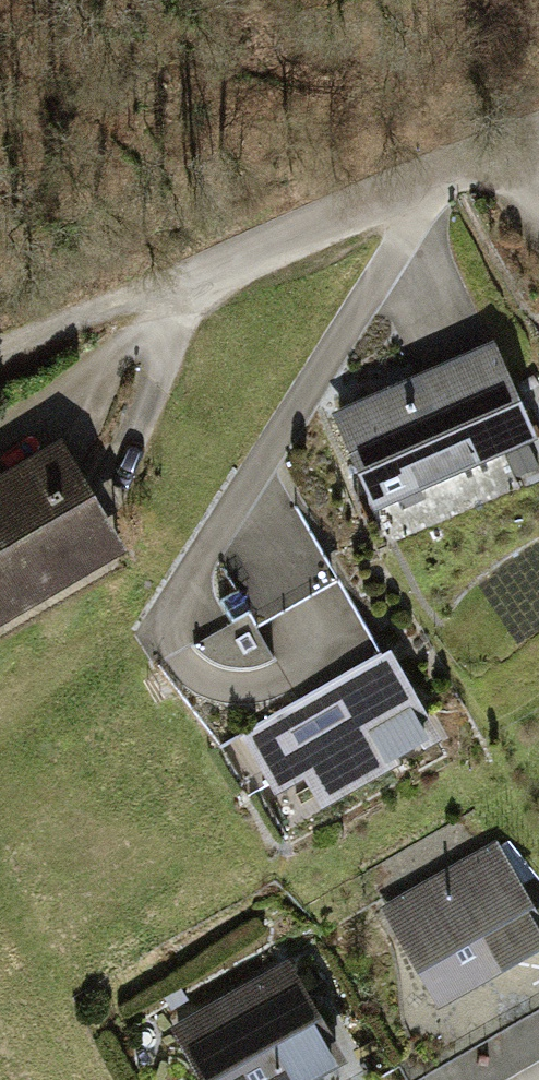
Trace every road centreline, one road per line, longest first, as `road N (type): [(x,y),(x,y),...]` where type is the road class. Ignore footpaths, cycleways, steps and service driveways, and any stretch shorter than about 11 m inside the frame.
road 1 (residential): [(178,286),(538,134)]
road 2 (track): [(0,355),(178,286)]

